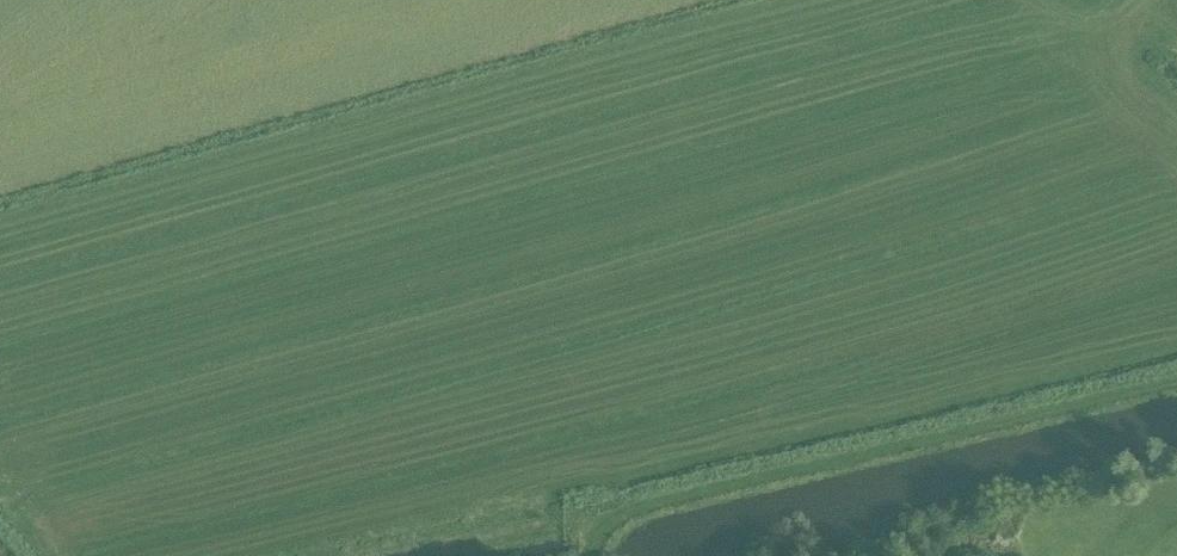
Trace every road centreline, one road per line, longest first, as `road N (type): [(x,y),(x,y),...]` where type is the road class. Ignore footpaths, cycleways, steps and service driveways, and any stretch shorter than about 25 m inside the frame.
road 1 (track): [(593,555),(613,523),(646,506),(1176,381)]

